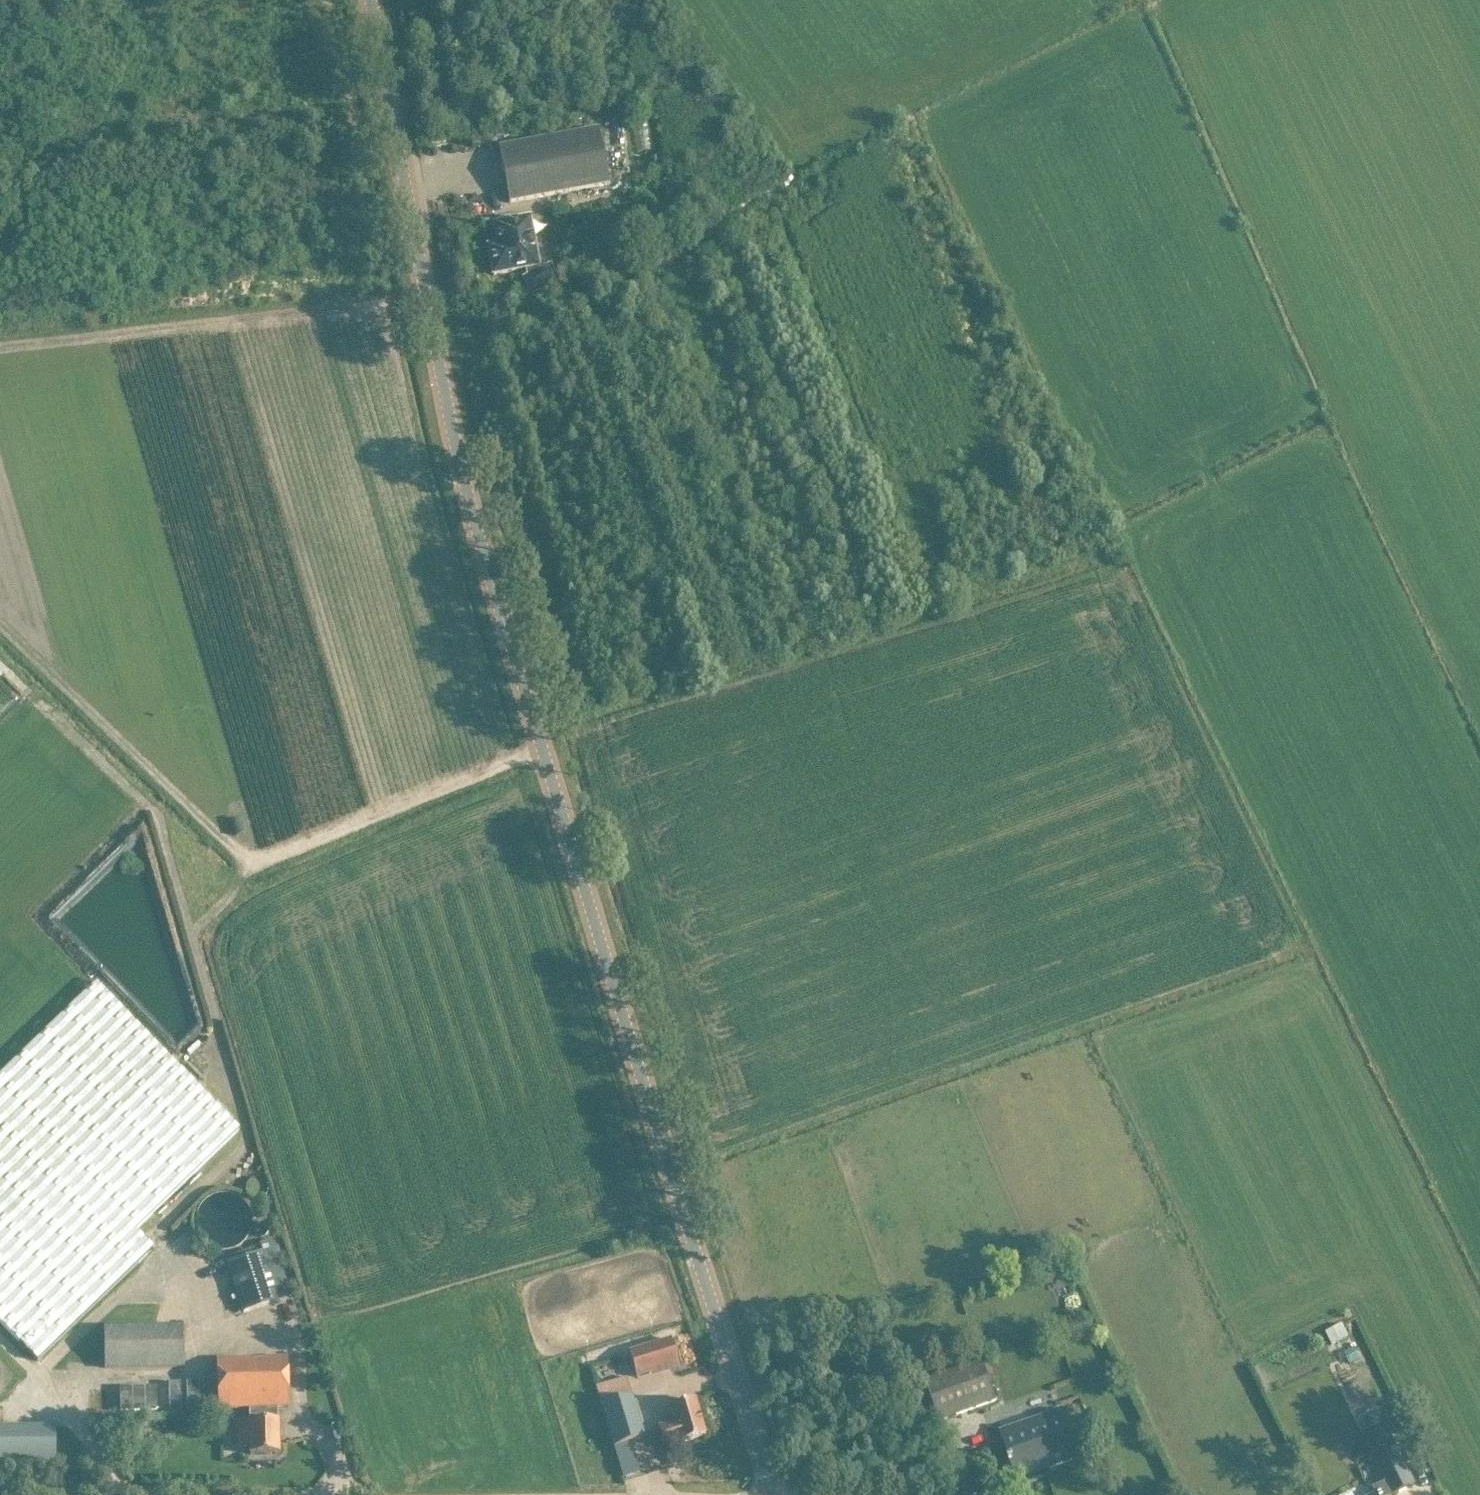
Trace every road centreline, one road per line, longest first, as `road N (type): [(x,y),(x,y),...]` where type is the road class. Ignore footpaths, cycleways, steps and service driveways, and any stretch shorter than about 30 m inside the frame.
road 1 (tertiary): [(762,1494),(447,441),(359,0)]

